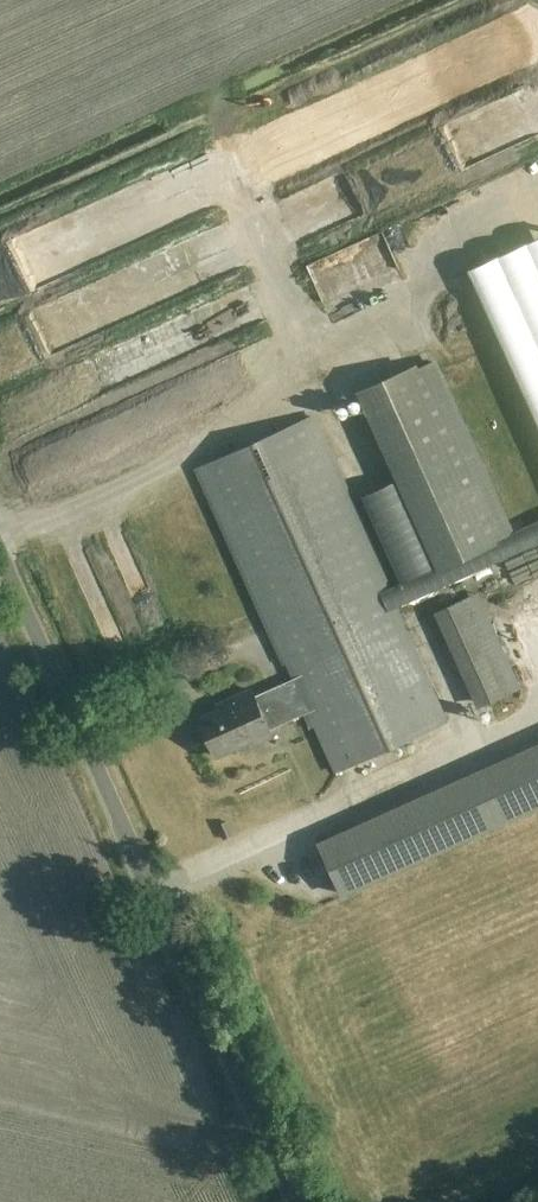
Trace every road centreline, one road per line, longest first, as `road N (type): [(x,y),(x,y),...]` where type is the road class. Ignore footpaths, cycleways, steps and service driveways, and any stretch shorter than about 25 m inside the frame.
road 1 (unclassified): [(309,1201),(0,535)]

